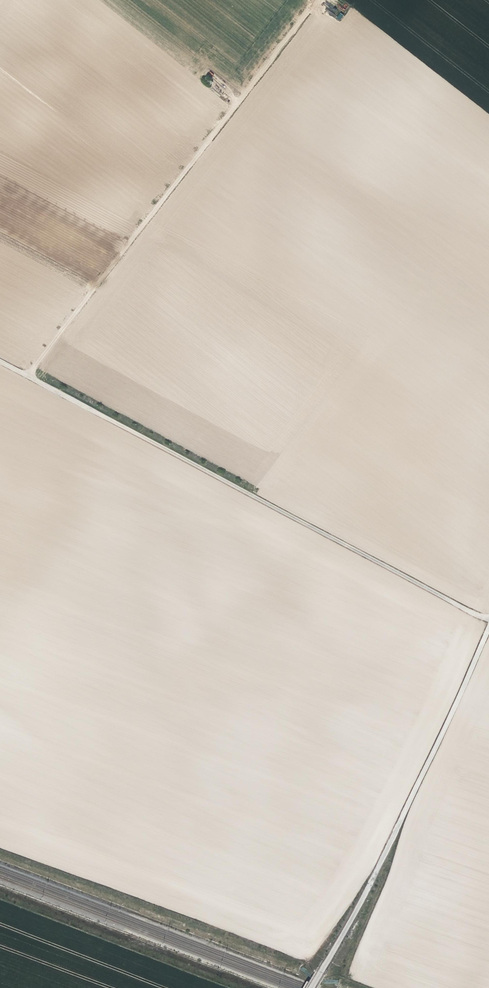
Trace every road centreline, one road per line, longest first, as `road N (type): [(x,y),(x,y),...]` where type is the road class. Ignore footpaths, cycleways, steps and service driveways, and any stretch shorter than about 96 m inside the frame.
road 1 (track): [(488,621),(0,360)]
road 2 (track): [(316,0),(28,375)]
road 3 (unclassified): [(488,628),(364,896),(312,987)]

